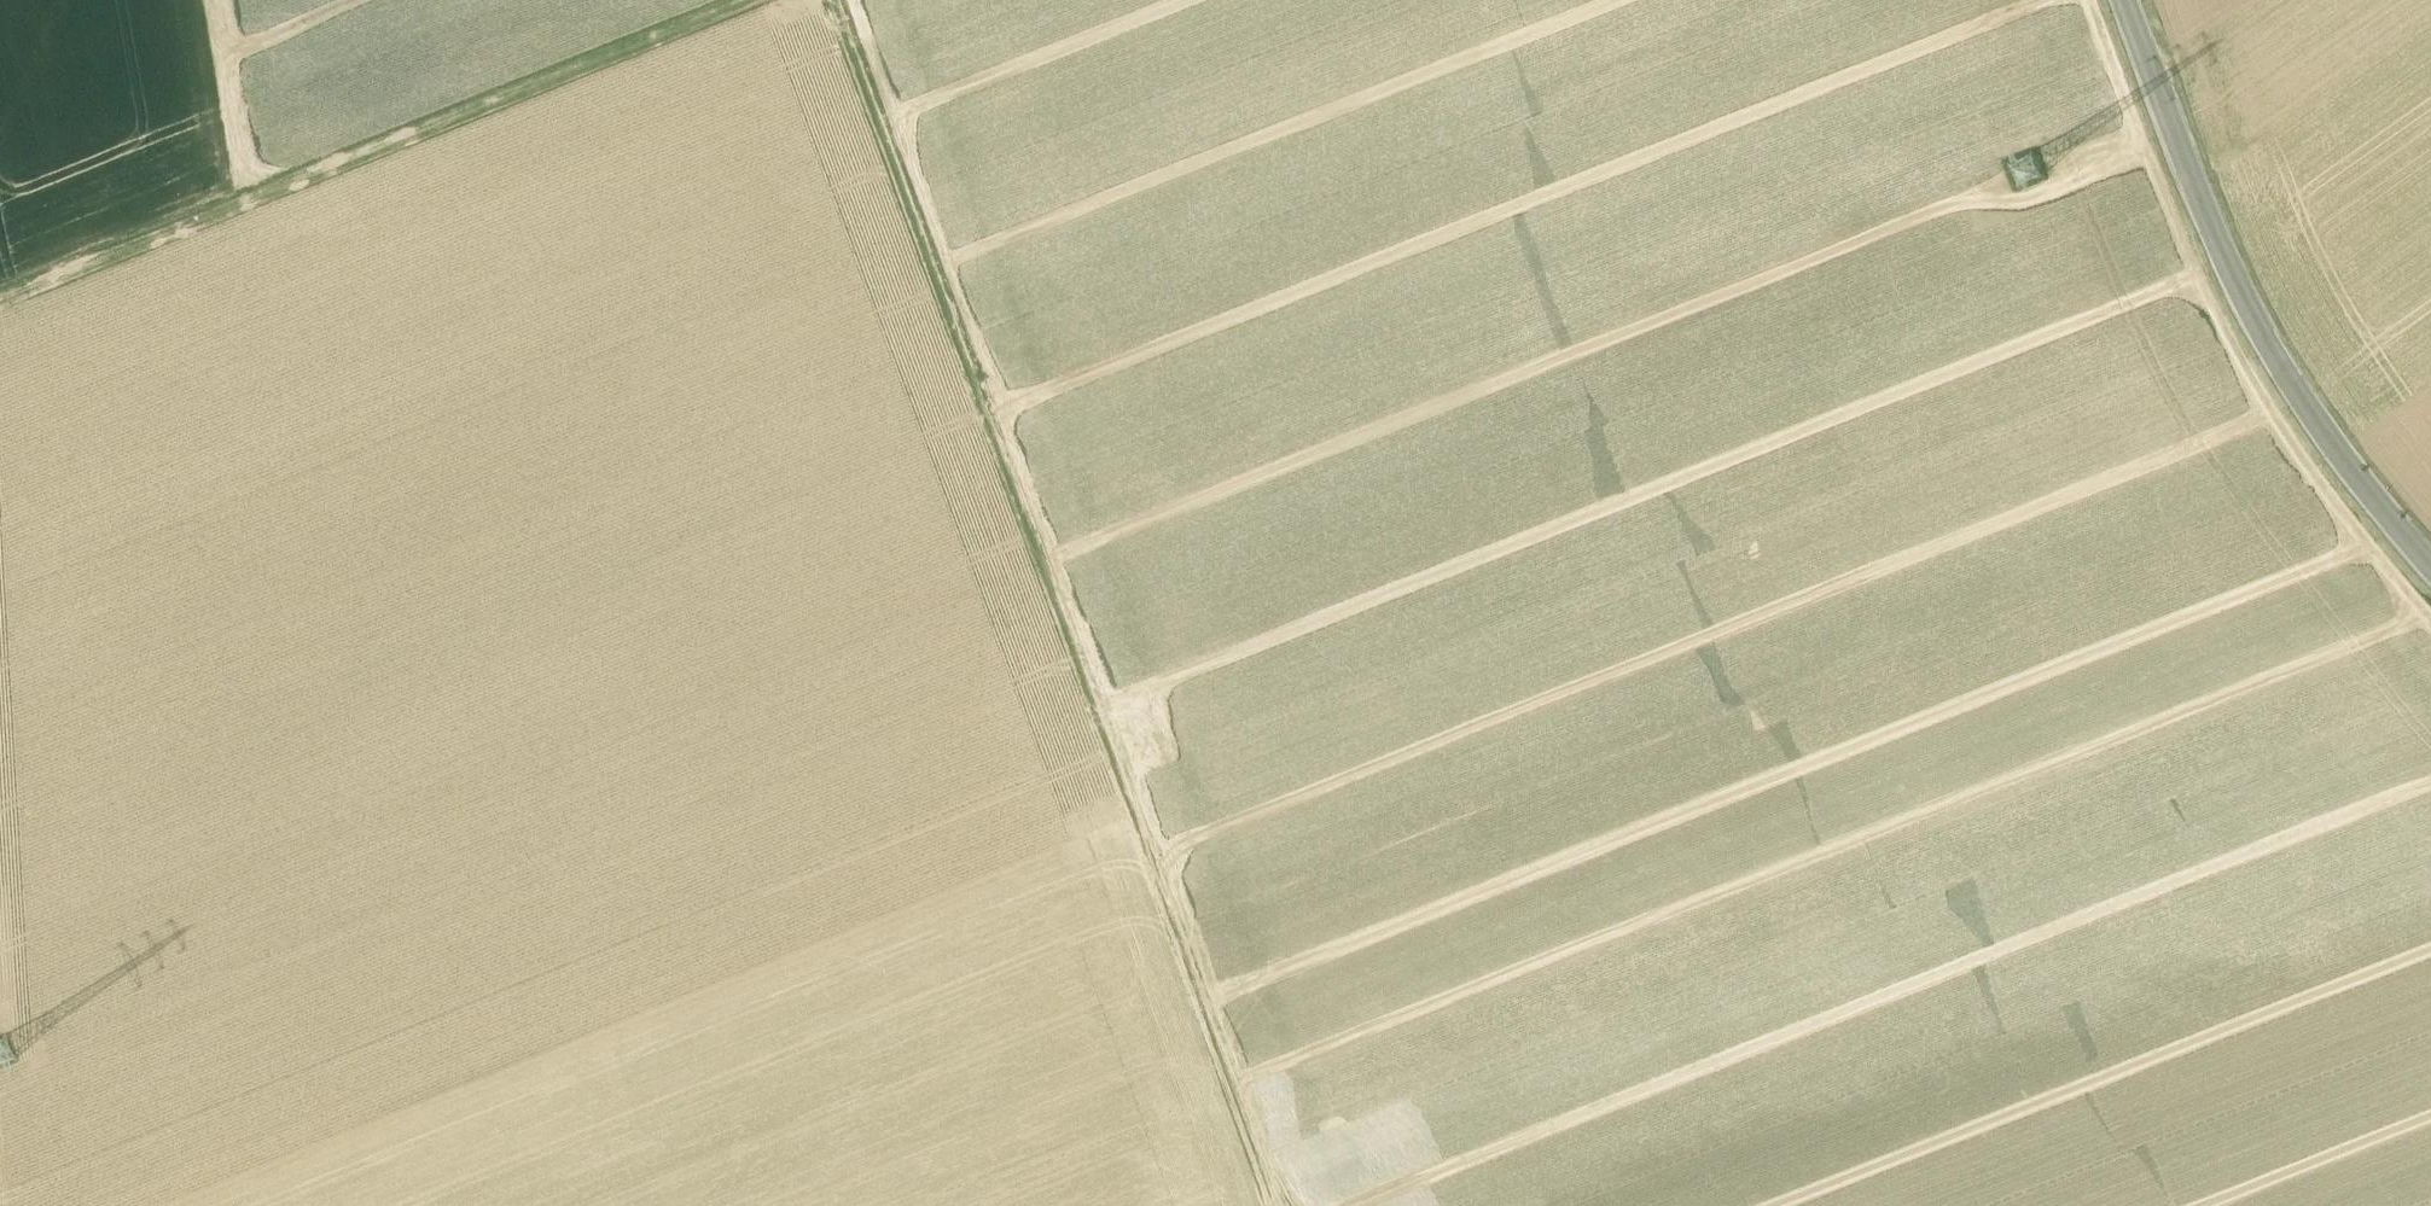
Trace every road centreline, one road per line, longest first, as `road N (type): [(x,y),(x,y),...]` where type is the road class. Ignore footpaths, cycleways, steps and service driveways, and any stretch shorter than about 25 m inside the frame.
road 1 (track): [(823,0),(1271,1205)]
road 2 (track): [(0,297),(743,0)]
road 3 (secondary): [(2124,0),(2216,243),(2272,356),(2349,470),(2430,569)]

